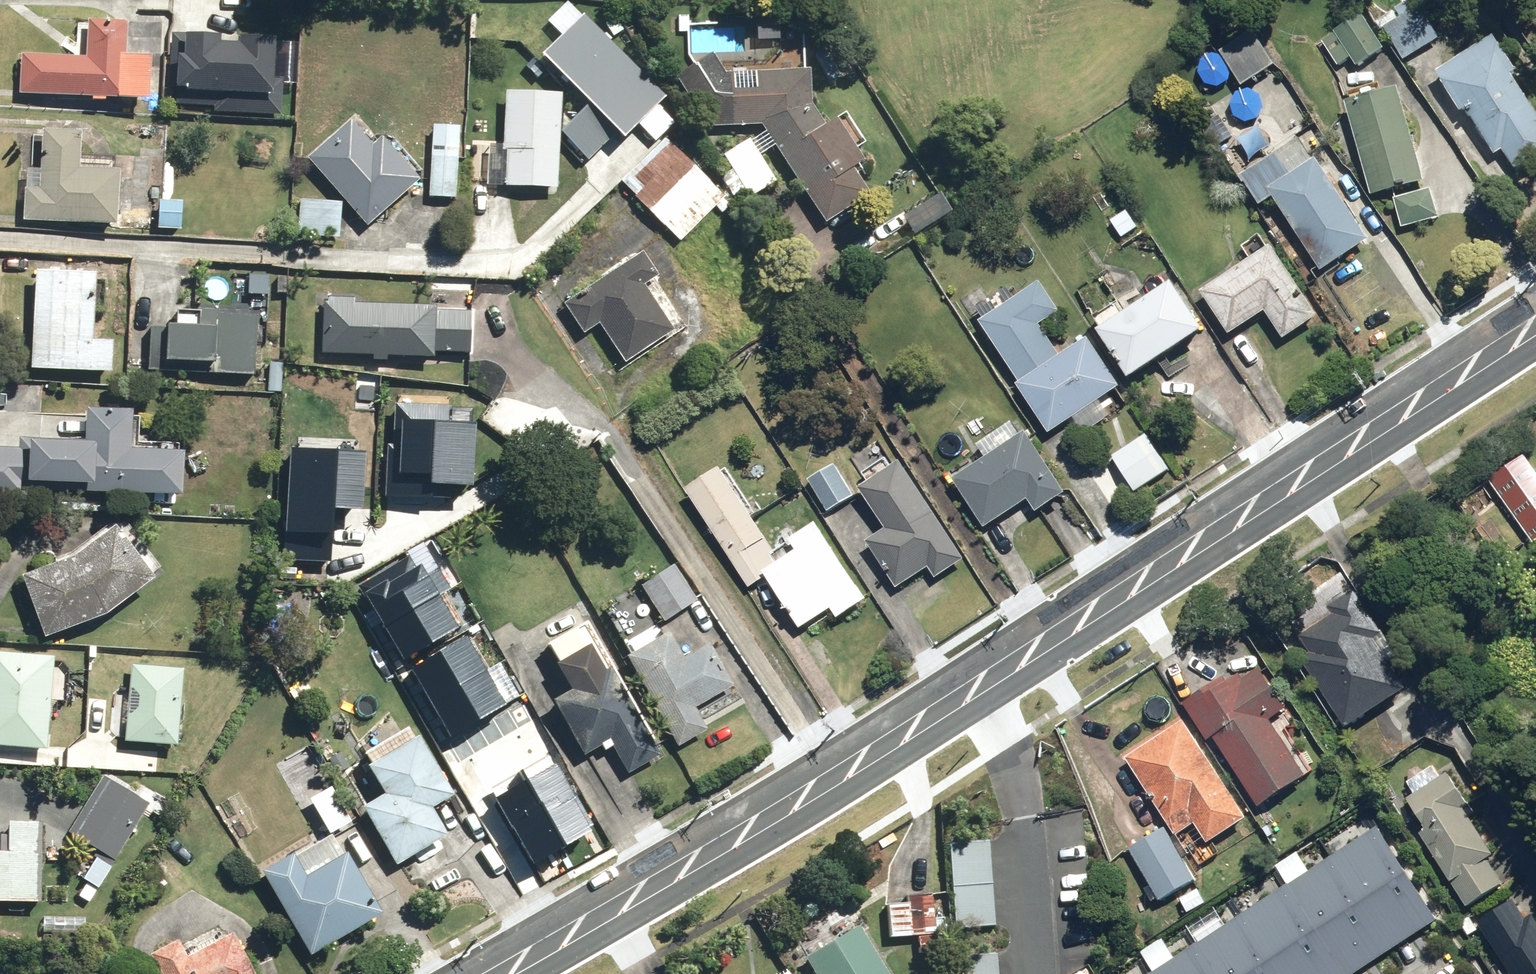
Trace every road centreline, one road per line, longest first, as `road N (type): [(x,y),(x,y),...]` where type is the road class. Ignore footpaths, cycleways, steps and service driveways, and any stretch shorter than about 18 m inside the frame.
road 1 (tertiary): [(1535,324),(849,765),(496,973)]

